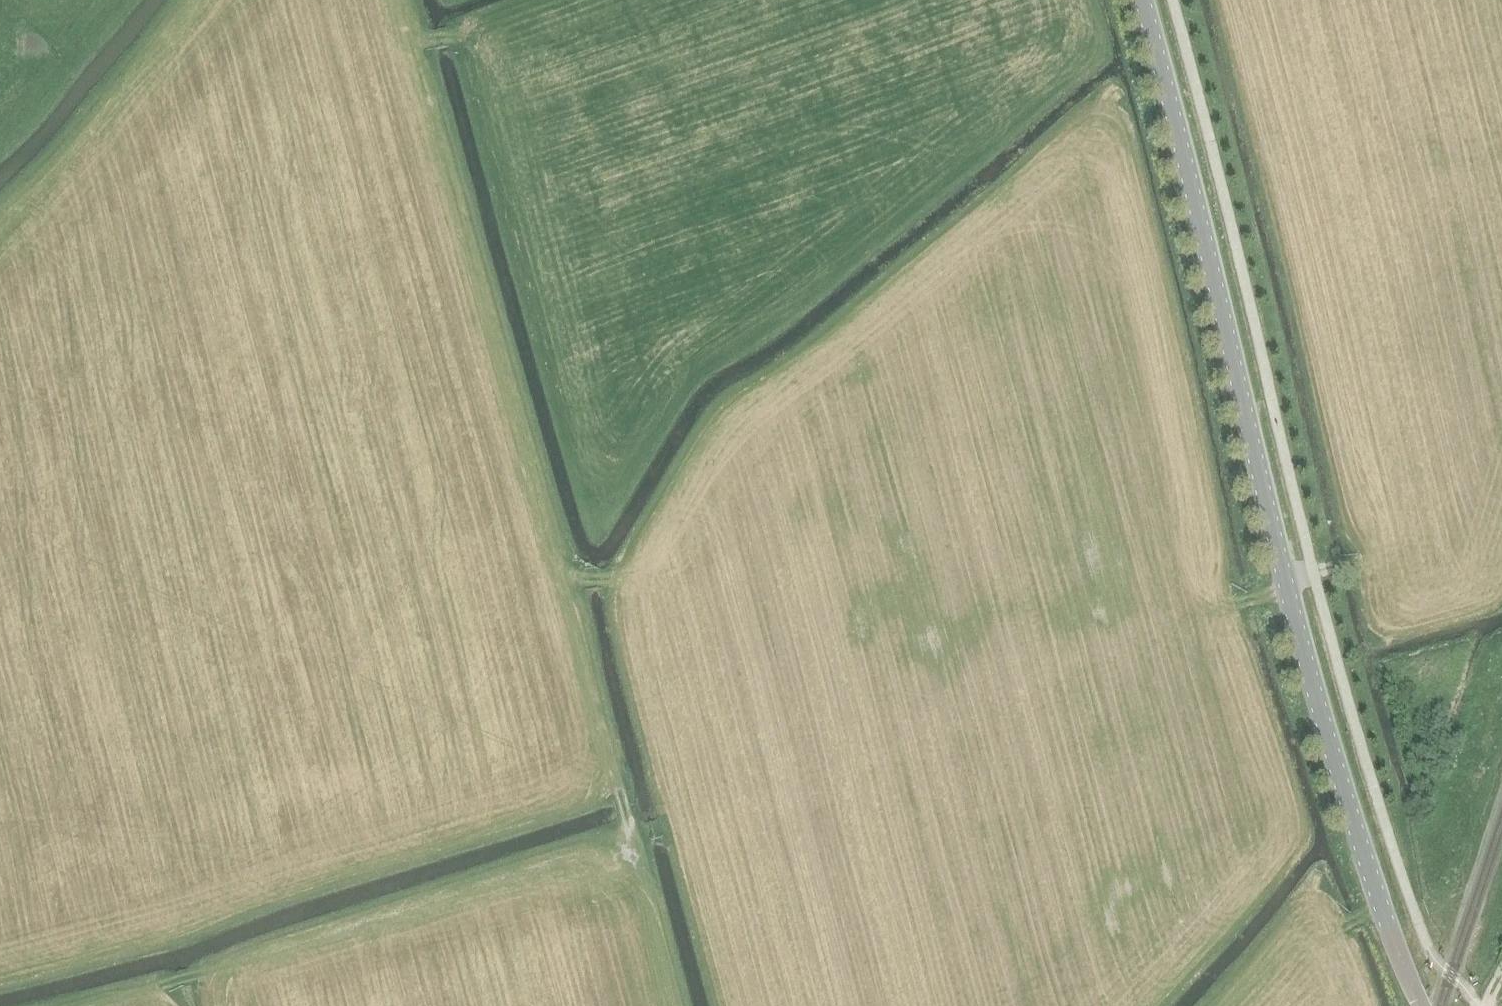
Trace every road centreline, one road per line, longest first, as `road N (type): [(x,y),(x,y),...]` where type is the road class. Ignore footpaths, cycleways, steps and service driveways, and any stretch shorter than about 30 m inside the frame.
road 1 (secondary): [(1422,1005),(1388,926),(1307,663),(1142,0)]

